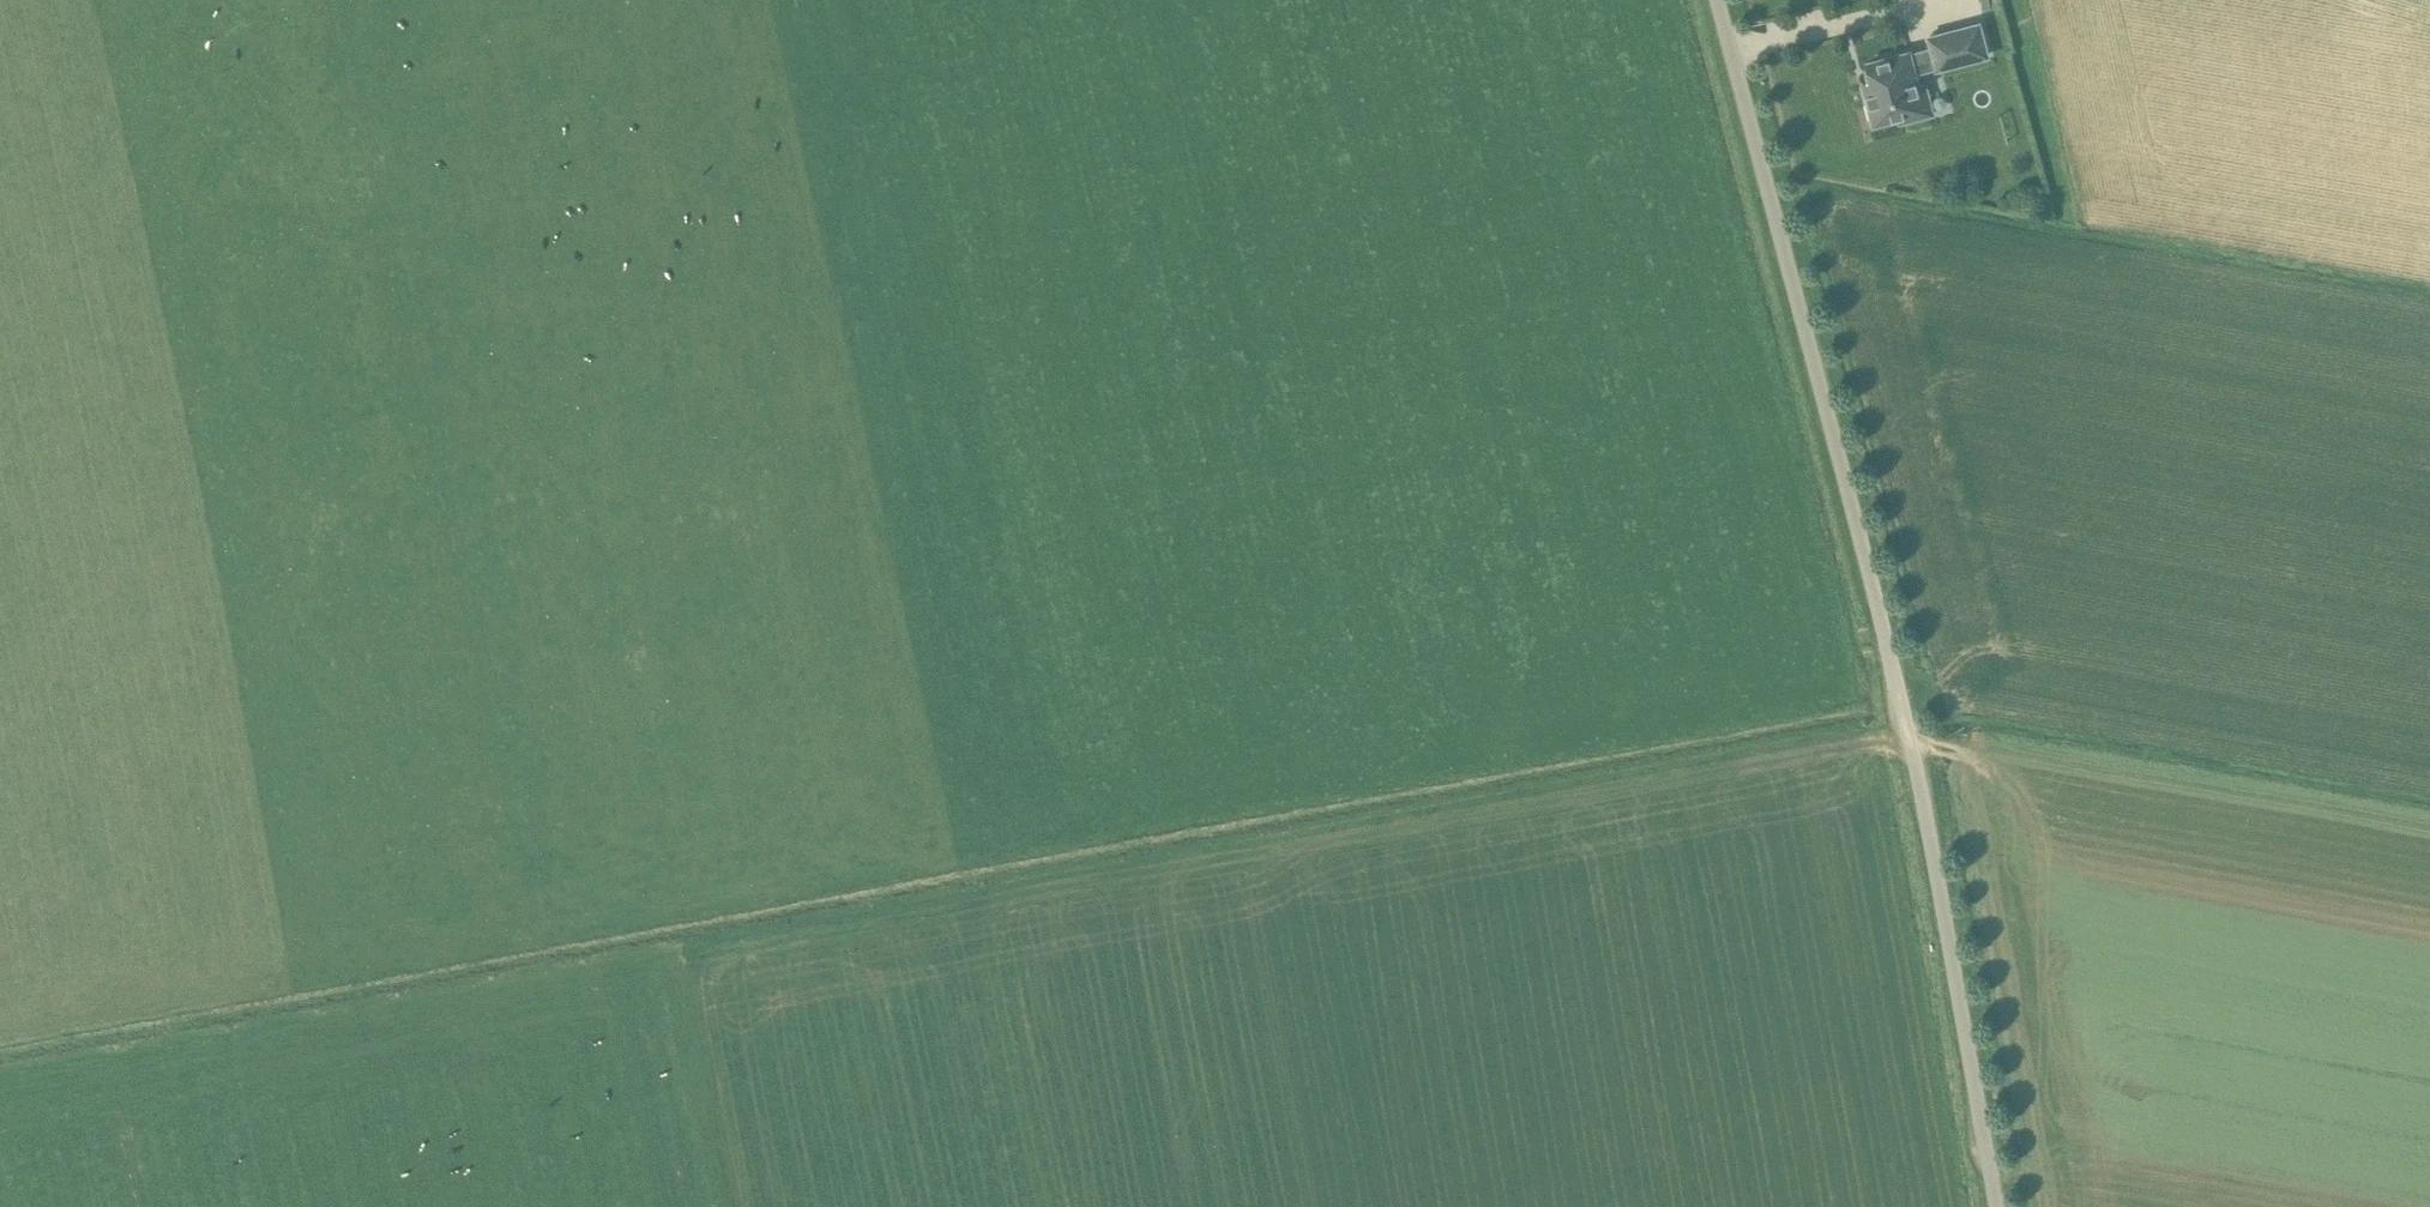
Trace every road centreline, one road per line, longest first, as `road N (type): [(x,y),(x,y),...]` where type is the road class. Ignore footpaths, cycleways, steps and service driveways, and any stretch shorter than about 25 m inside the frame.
road 1 (unclassified): [(1984,1206),(1901,706),(1711,0)]

